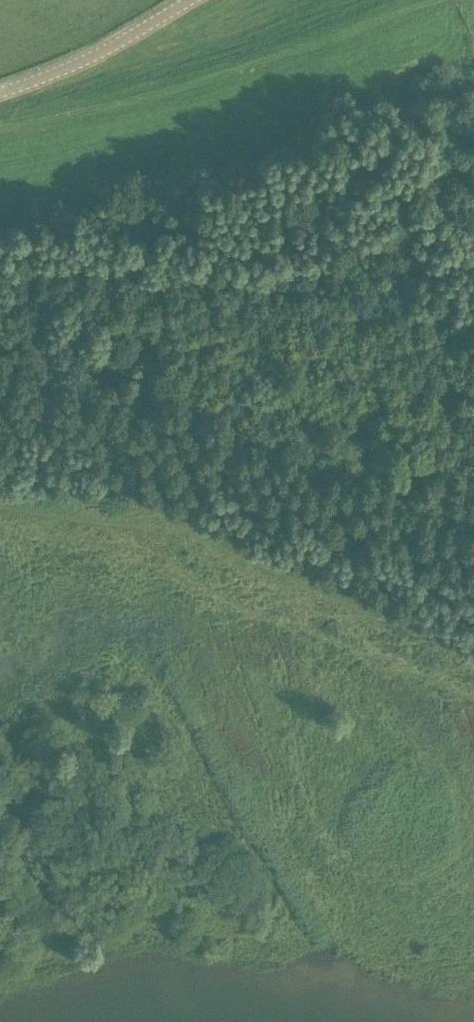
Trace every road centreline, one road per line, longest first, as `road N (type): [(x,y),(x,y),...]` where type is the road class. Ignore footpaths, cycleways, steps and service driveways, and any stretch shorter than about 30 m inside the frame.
road 1 (unclassified): [(0,95),(98,56),(196,0)]

